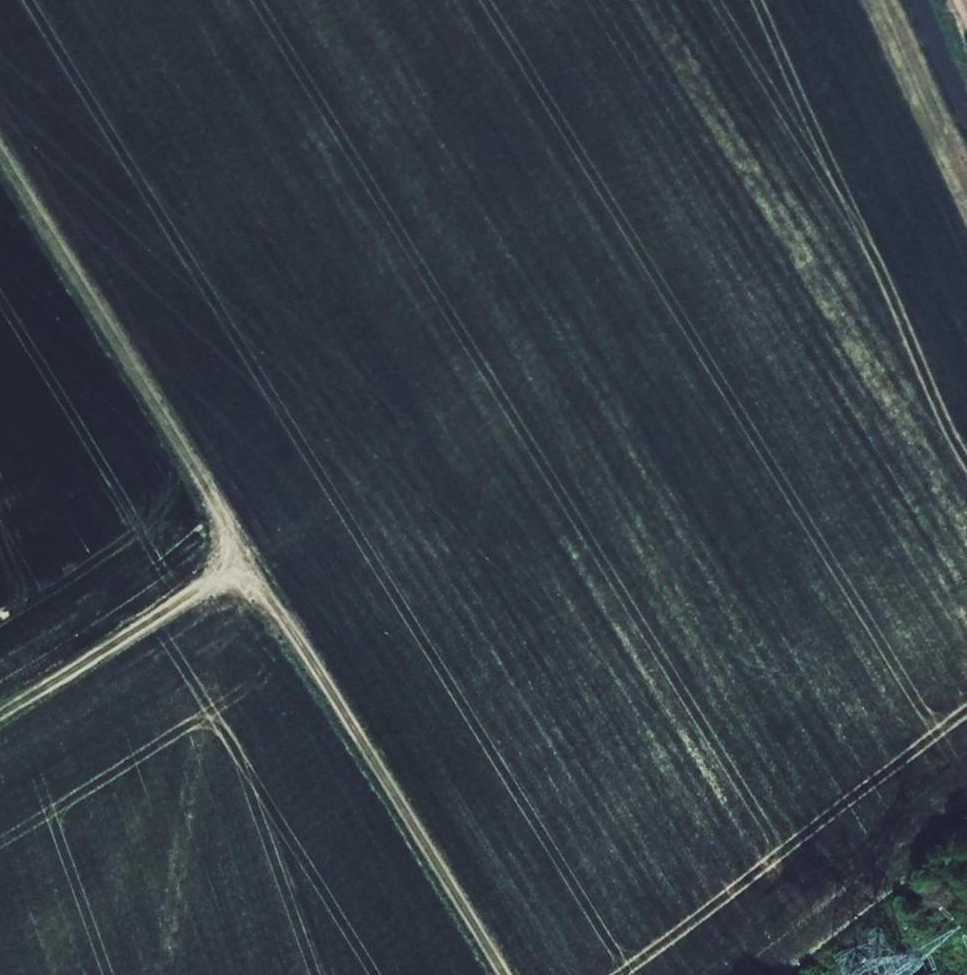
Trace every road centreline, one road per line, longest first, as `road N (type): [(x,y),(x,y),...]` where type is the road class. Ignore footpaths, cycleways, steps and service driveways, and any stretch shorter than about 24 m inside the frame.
road 1 (track): [(0,149),(214,502),(245,576)]
road 2 (track): [(245,576),(345,716),(503,974)]
road 3 (track): [(0,712),(132,629),(245,576)]

